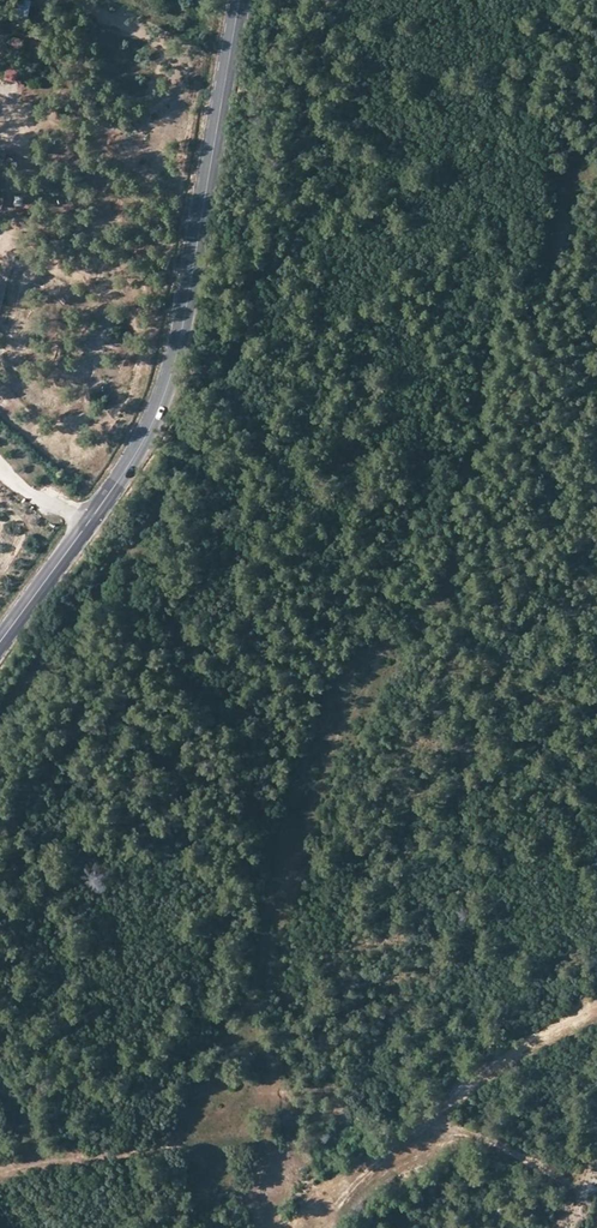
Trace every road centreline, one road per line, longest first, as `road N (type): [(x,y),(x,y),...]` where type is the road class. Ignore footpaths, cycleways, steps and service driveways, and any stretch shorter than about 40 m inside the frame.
road 1 (tertiary): [(239,0),(167,376),(131,461),(0,644)]
road 2 (track): [(596,1012),(520,1053),(323,1210),(198,1162)]

